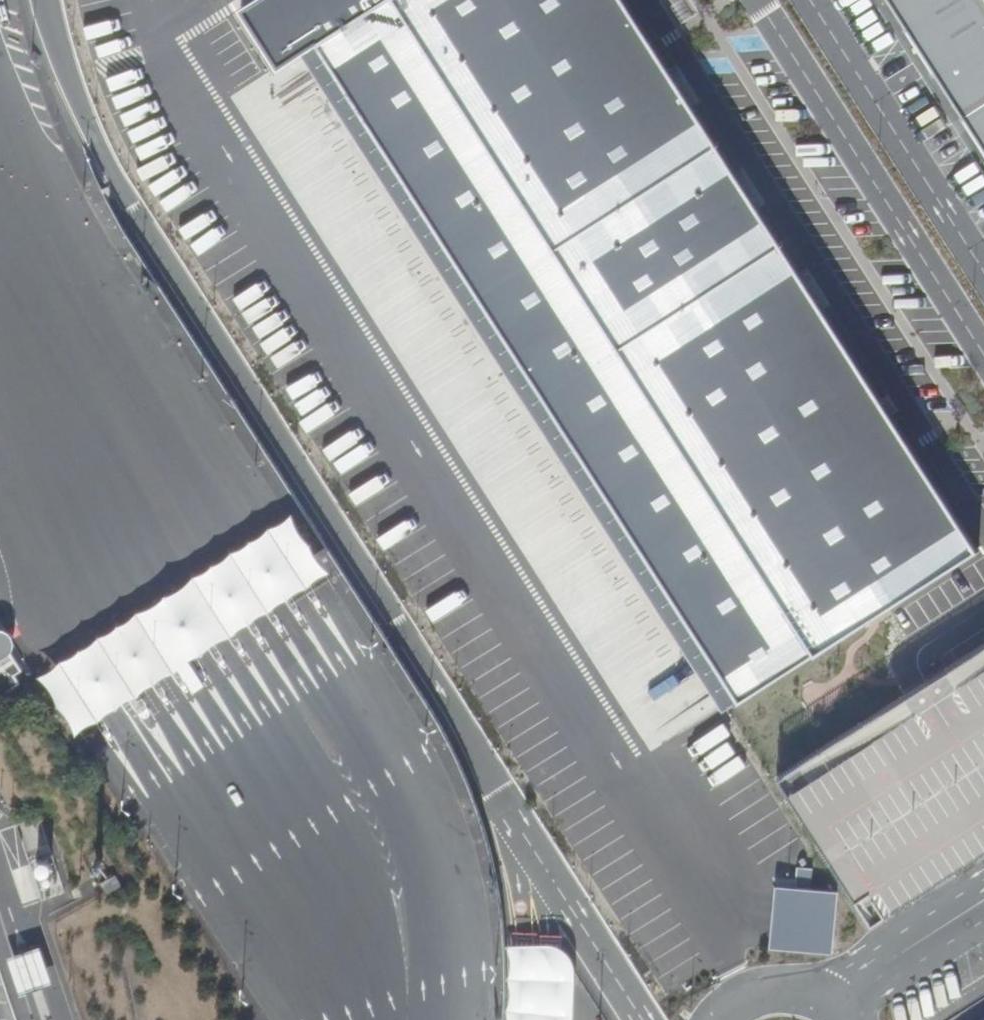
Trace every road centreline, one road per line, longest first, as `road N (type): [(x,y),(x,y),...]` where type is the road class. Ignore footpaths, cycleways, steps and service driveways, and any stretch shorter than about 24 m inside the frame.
road 1 (unclassified): [(399,1019),(385,938),(368,897),(115,496),(55,371),(0,203)]

